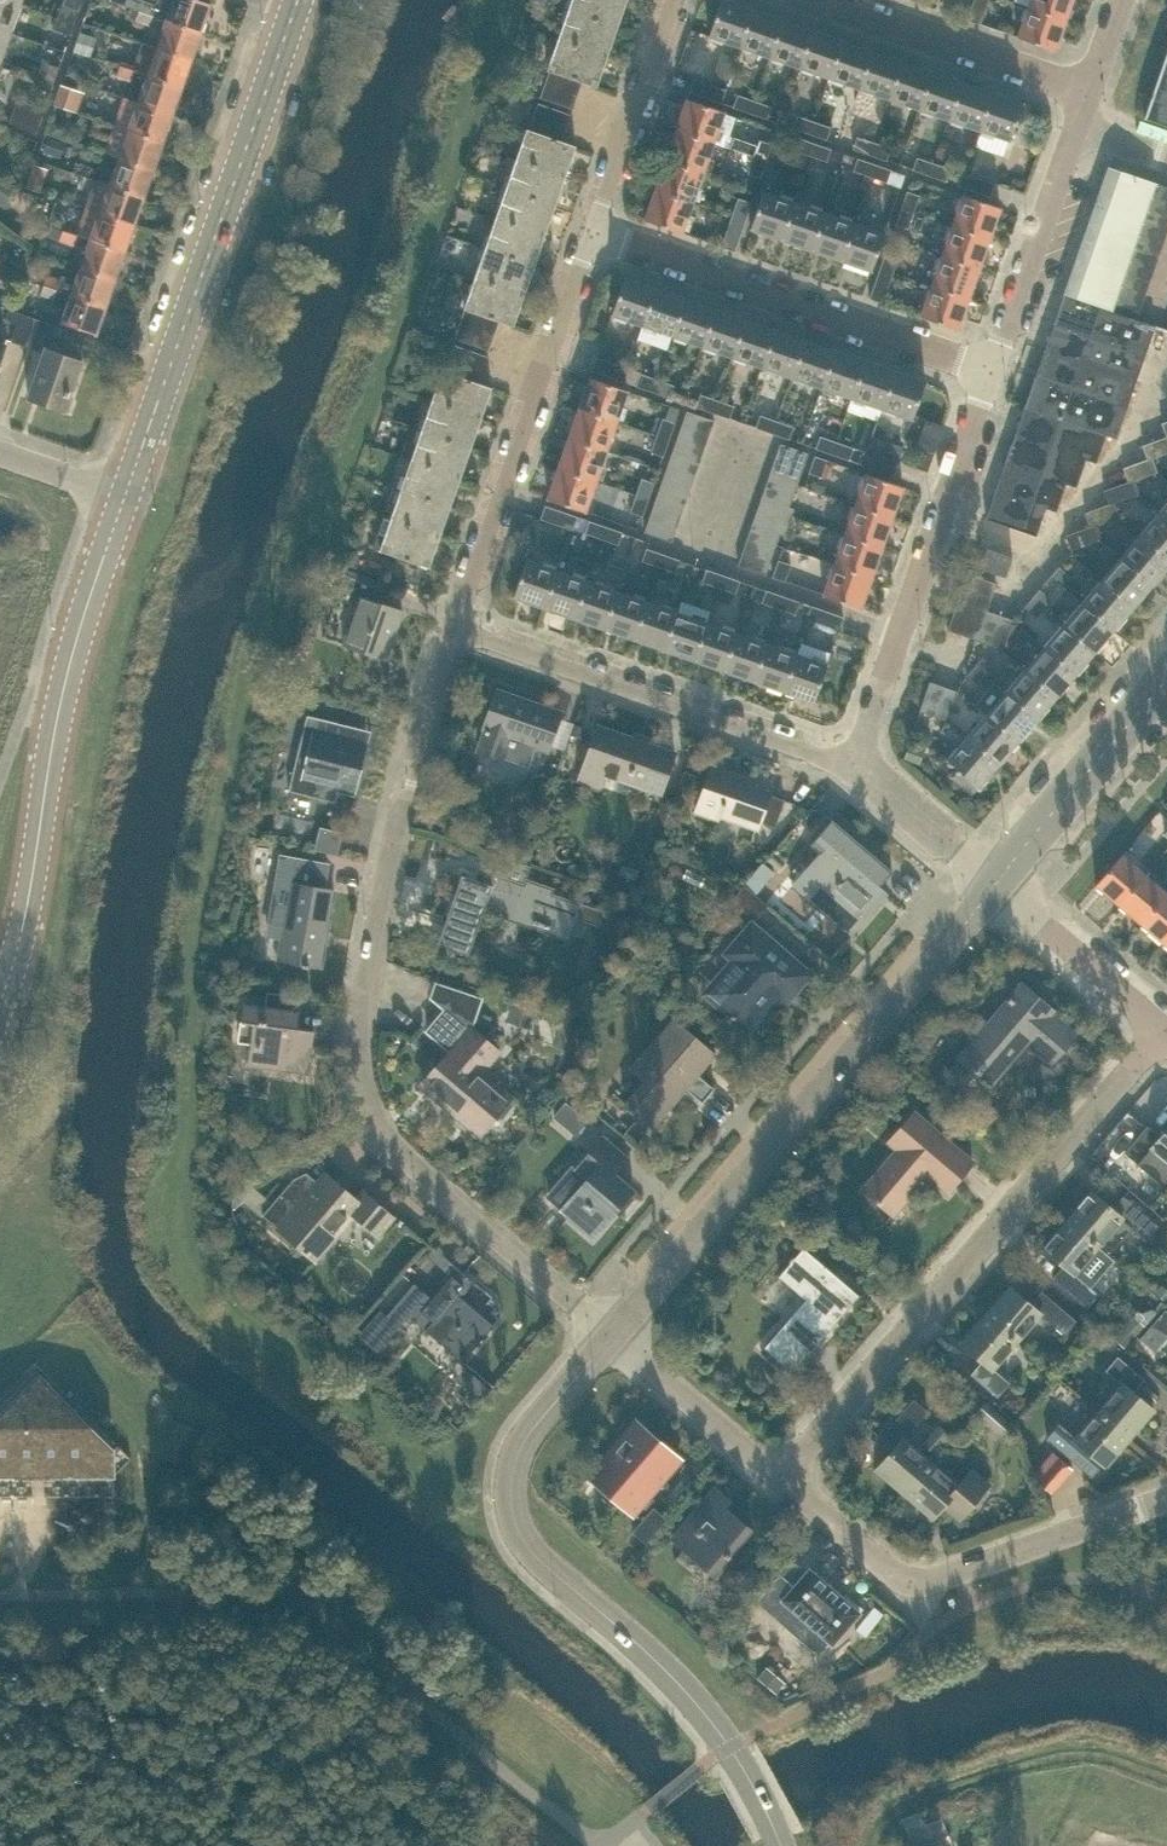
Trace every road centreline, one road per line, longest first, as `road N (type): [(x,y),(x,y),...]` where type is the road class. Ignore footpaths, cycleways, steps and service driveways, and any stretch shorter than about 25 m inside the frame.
road 1 (residential): [(449,619),(394,805),(359,999),(365,1090),(400,1144),(607,1335)]
road 2 (tertiary): [(782,1845),(731,1744),(690,1693),(550,1571),(515,1524),(513,1466),(533,1425),(607,1335)]
road 3 (tertiary): [(607,1335),(994,881)]
road 4 (residential): [(780,1473),(1152,1014)]
road 5 (tertiary): [(0,1008),(30,899),(62,699),(126,497)]
road 6 (tertiary): [(126,497),(302,0)]
road 7 (residential): [(780,1473),(889,1567),(926,1575),(1166,1497)]
road 8 (residential): [(850,765),(449,619)]
road 9 (residential): [(989,370),(589,226)]
road 10 (residential): [(850,765),(989,370)]
road 11 (residential): [(589,226),(449,619)]
road 12 (residential): [(989,370),(1083,90)]
road 13 (residential): [(1083,90),(832,0)]
road 14 (tertiary): [(994,881),(1166,681)]
road 15 (residential): [(670,0),(589,226)]
road 16 (residential): [(780,1473),(607,1335)]
road 17 (residential): [(1152,1014),(994,881)]
road 18 (residential): [(994,881),(850,765)]
road 19 (residential): [(126,497),(0,453)]

